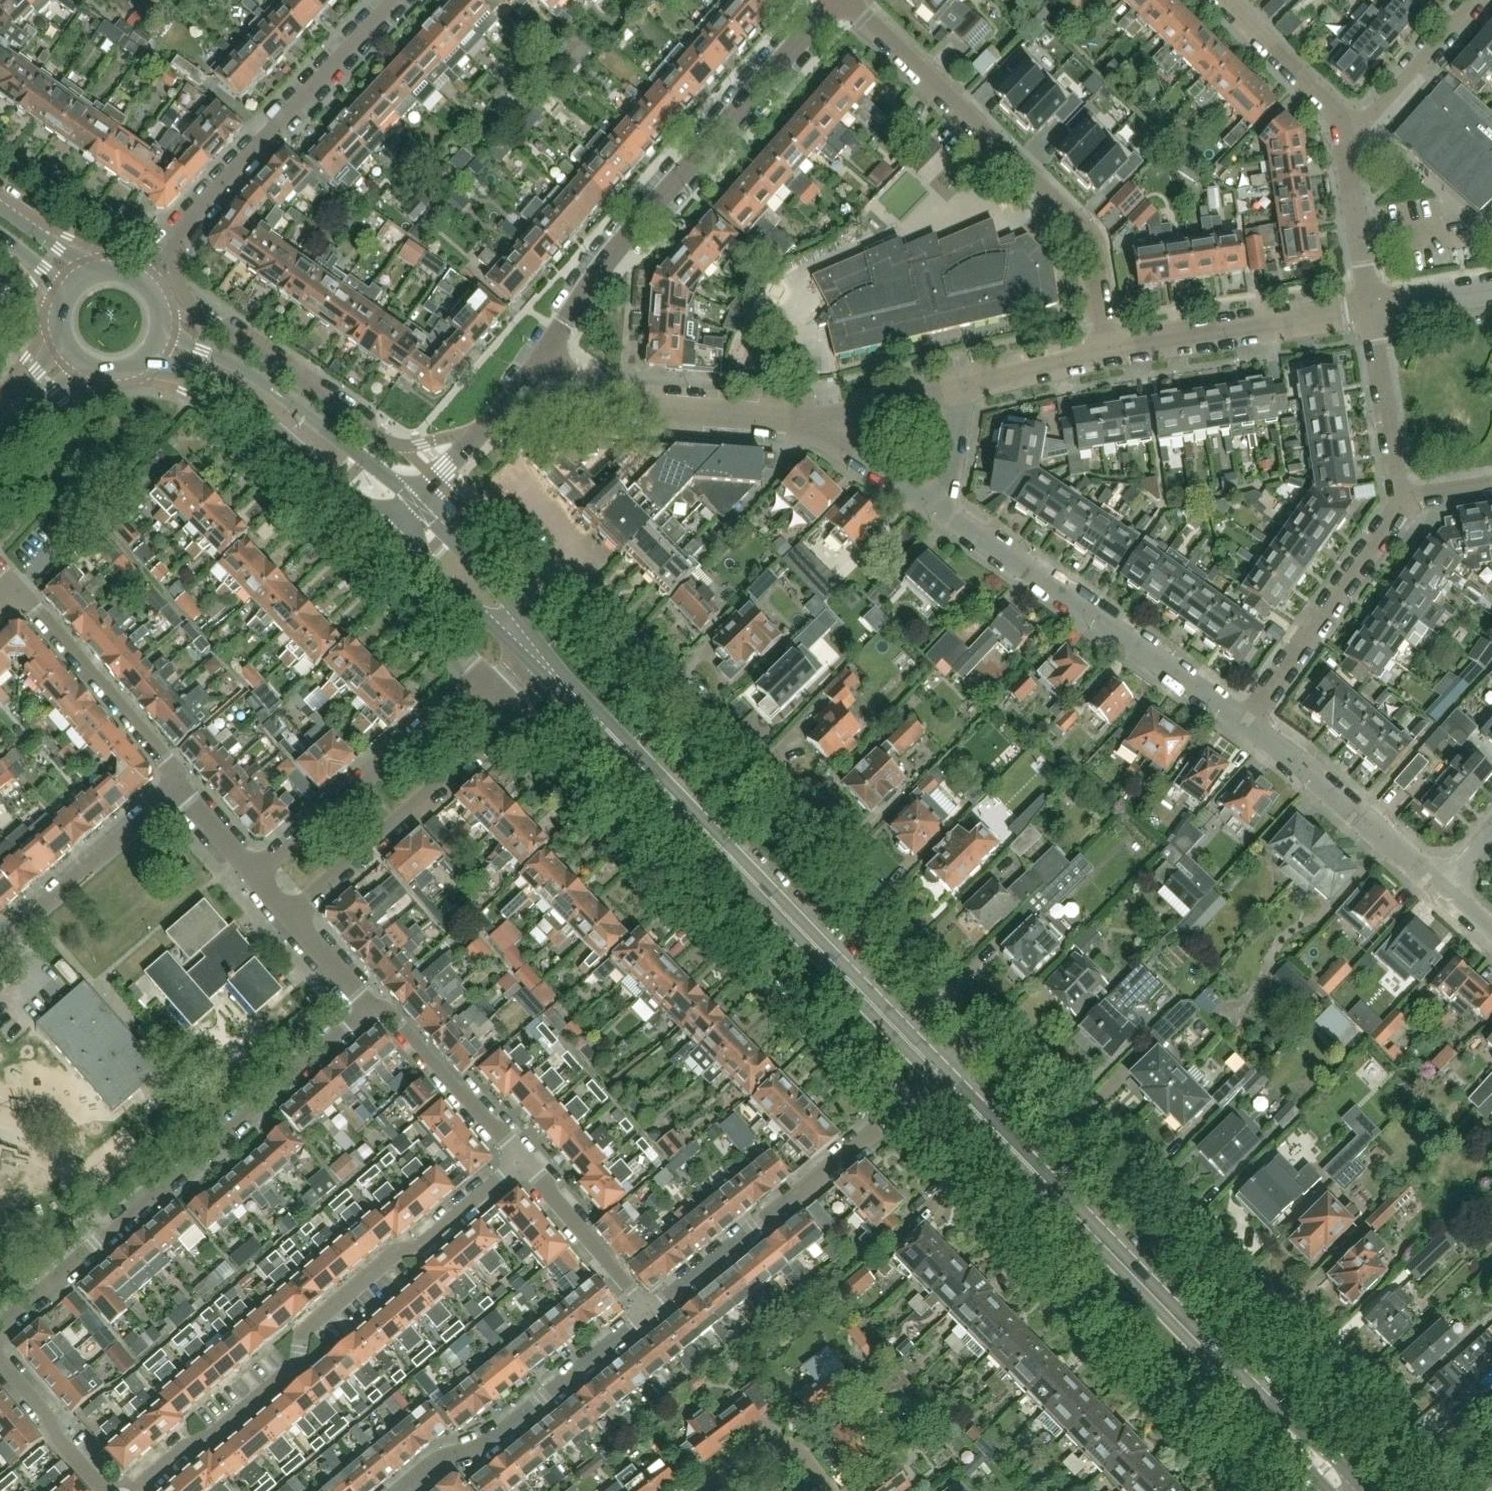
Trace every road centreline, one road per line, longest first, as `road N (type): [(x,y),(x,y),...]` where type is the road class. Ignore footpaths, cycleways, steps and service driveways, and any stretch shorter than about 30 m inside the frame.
road 1 (residential): [(978,1043),(539,588),(515,611)]
road 2 (residential): [(1396,1473),(978,1043)]
road 3 (residential): [(905,1107),(522,713)]
road 4 (residential): [(1277,1490),(905,1107)]
road 5 (residential): [(134,1490),(297,1365),(305,1330),(396,1252),(417,1249),(522,1159)]
road 6 (residential): [(0,1329),(370,1009)]
road 7 (secondary): [(943,1074),(609,730)]
road 8 (secondary): [(1273,1416),(943,1074)]
road 9 (residential): [(546,354),(615,250),(833,0)]
road 10 (residential): [(844,0),(1078,228),(1092,259),(1105,352)]
road 11 (residential): [(488,424),(417,445),(384,439),(197,310),(181,285),(174,245)]
road 12 (residential): [(1245,724),(945,515)]
road 13 (residential): [(174,245),(217,188),(394,0)]
road 14 (residential): [(649,1314),(905,1107)]
road 15 (residential): [(291,438),(290,470),(484,672)]
road 16 (residential): [(289,919),(522,713)]
road 17 (residential): [(484,672),(250,874)]
road 18 (residential): [(401,1490),(499,1437),(649,1314)]
road 19 (secondary): [(415,500),(255,376),(163,330)]
road 20 (residential): [(1245,724),(1401,496)]
road 21 (residential): [(806,416),(631,403),(546,354)]
road 22 (residential): [(1105,352),(1371,309)]
road 23 (residential): [(1442,887),(1245,724)]
road 24 (residential): [(19,590),(164,754),(174,789)]
road 25 (residential): [(0,942),(174,789)]
road 26 (residential): [(522,1159),(396,1018),(370,1009)]
road 27 (secondary): [(388,528),(535,667)]
road 28 (residential): [(649,1314),(522,1159)]
road 29 (residential): [(1401,496),(1371,309)]
road 30 (residential): [(1341,127),(1370,115),(1474,0)]
road 31 (residential): [(1371,309),(1341,127)]
road 32 (residential): [(1341,127),(1330,105),(1221,0)]
road 33 (residential): [(945,515),(815,433),(806,416)]
road 34 (residential): [(106,1490),(0,1363)]
road 35 (secondary): [(150,357),(216,380),(291,438)]
road 36 (residential): [(806,416),(957,384)]
road 37 (residential): [(957,384),(1105,352)]
road 38 (secondary): [(515,611),(415,500)]
road 39 (secondary): [(291,438),(388,528)]
road 40 (residential): [(945,515),(957,384)]
road 41 (residential): [(1371,309),(1491,288)]
road 42 (residential): [(370,1009),(289,919)]
road 43 (secondary): [(1365,1490),(1295,1426),(1273,1416)]

